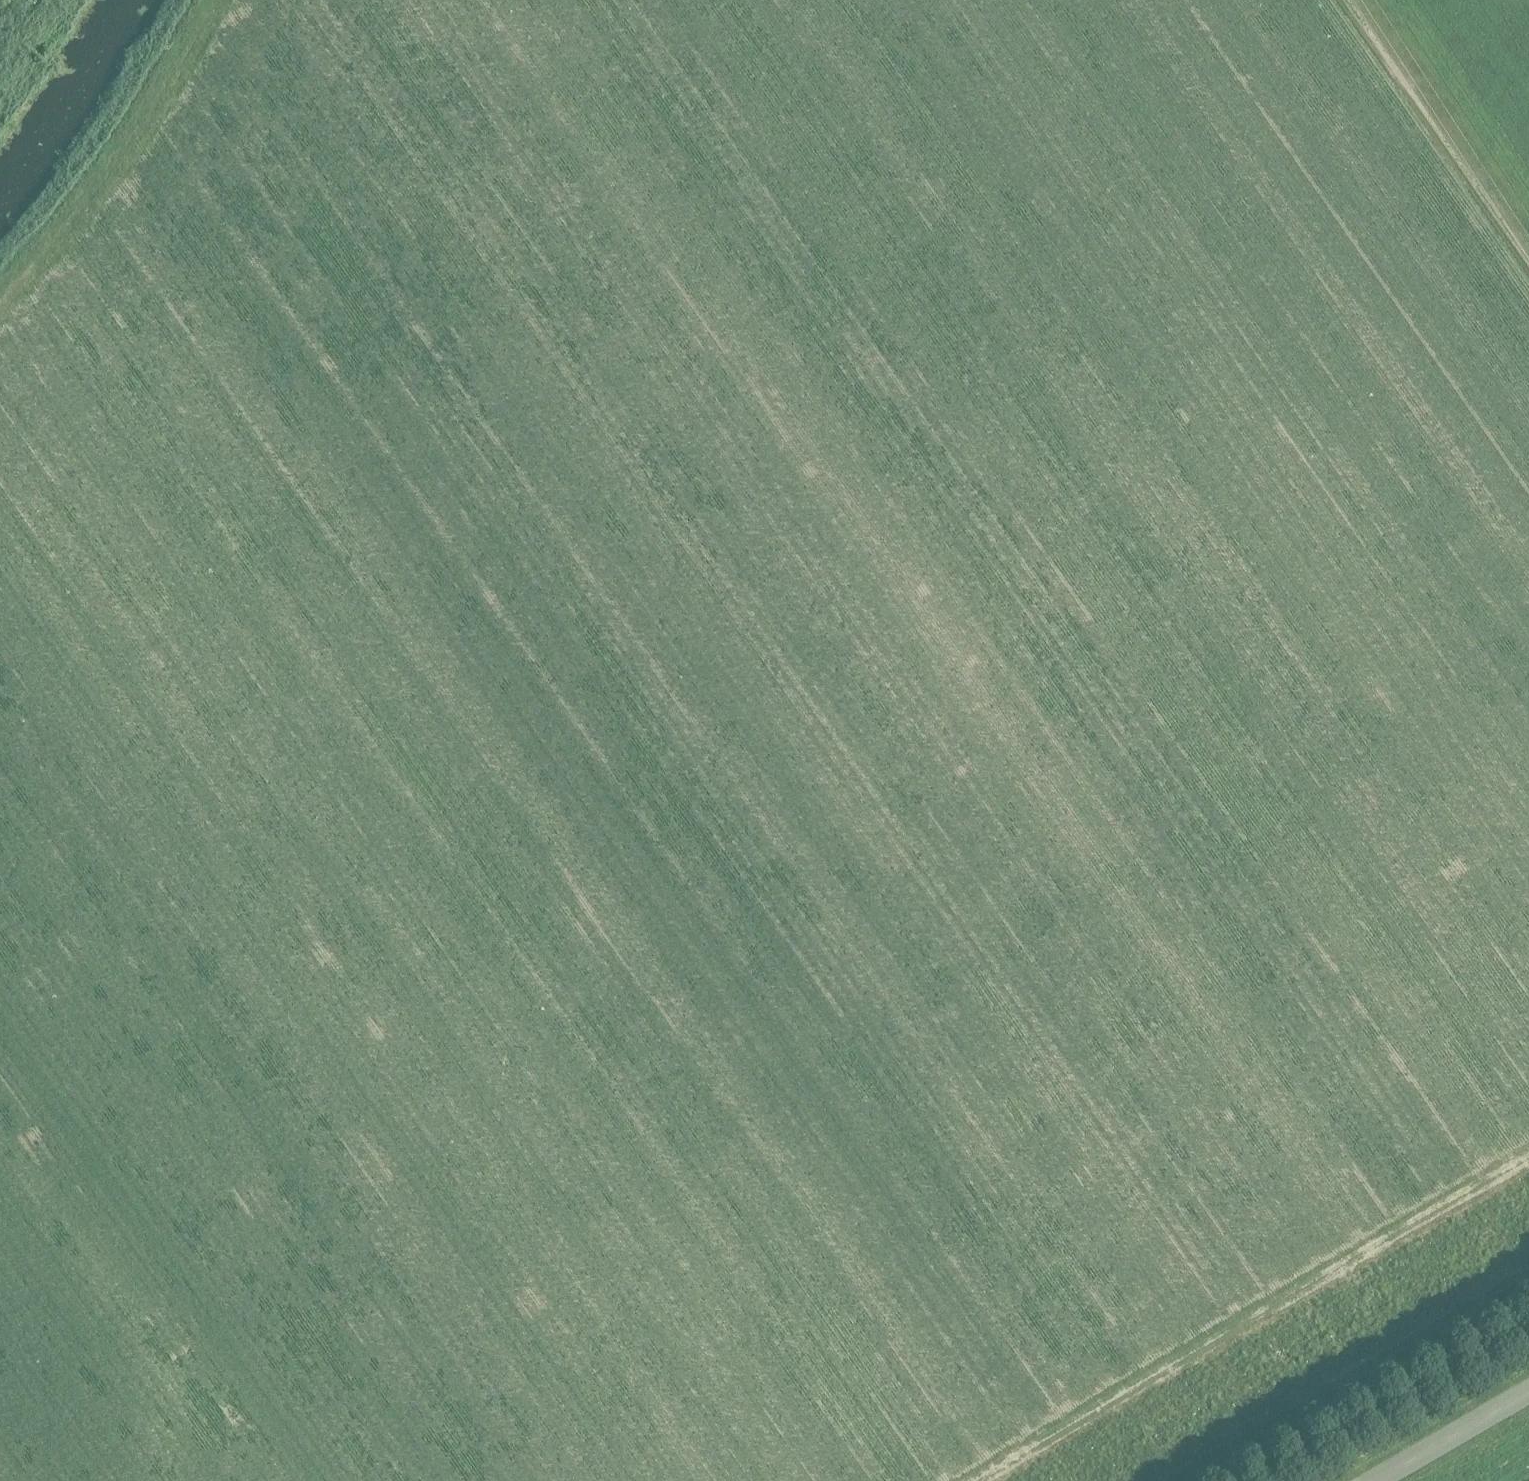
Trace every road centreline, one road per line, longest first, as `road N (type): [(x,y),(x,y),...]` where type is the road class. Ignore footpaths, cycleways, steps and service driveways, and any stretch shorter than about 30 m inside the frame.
road 1 (unclassified): [(1372,1480),(1528,1389)]

